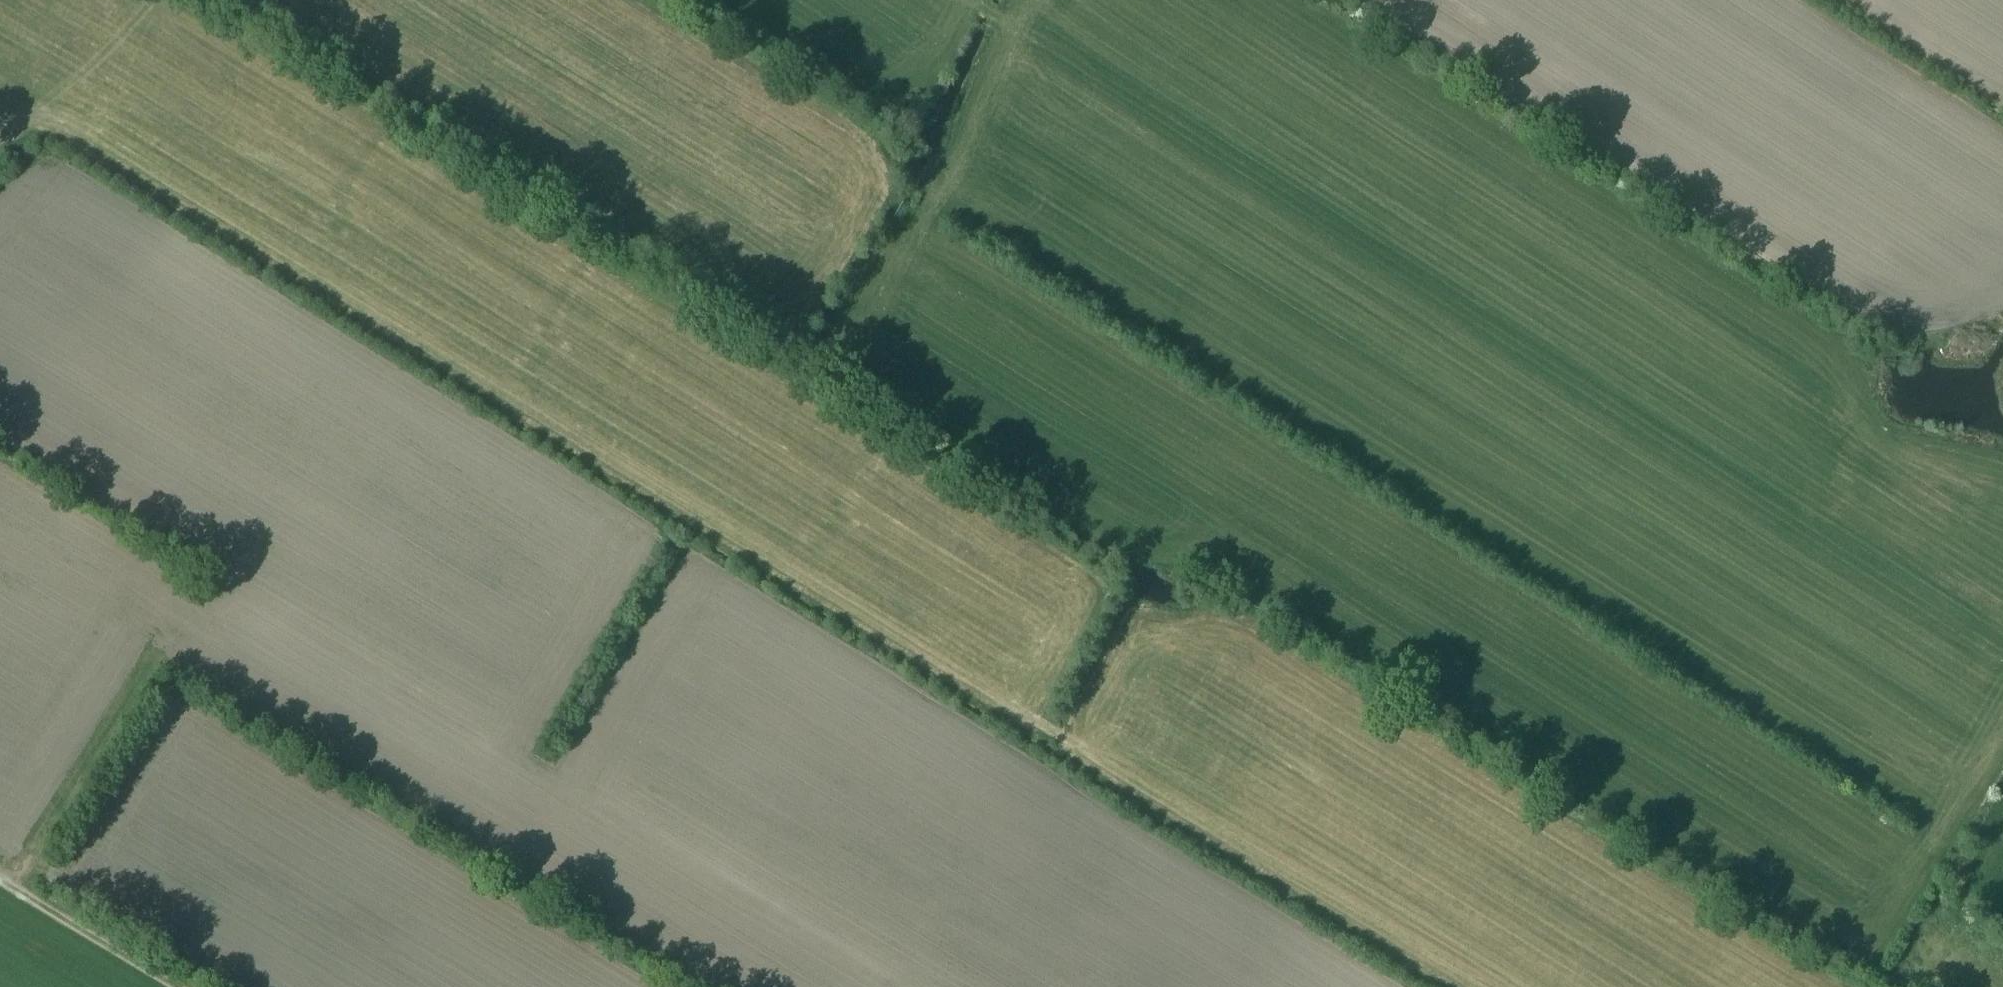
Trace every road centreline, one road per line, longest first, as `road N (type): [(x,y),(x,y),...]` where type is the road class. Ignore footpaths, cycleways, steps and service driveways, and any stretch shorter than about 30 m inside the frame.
road 1 (track): [(0,882),(172,986)]

